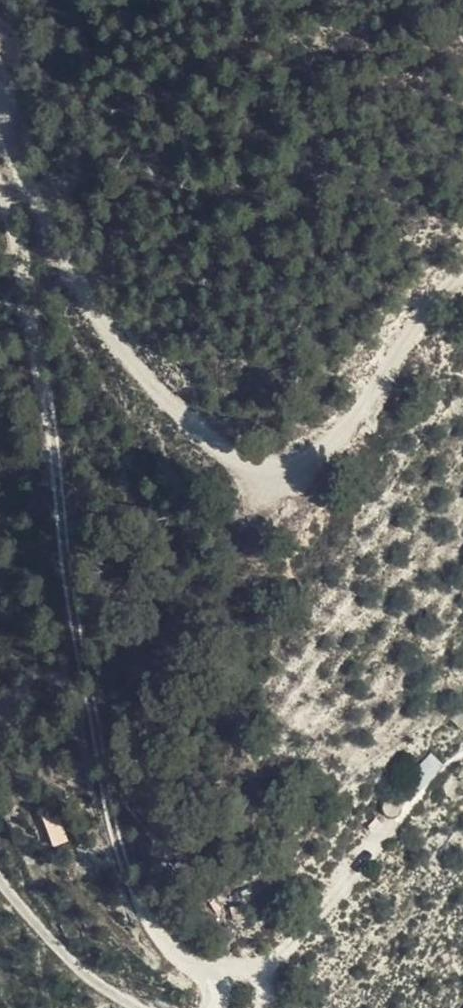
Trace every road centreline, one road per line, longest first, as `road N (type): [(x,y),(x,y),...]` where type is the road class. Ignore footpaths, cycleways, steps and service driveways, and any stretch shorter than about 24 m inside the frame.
road 1 (track): [(0,194),(15,227),(45,394),(68,583),(117,850),(149,918),(182,961),(215,977)]
road 2 (track): [(0,61),(3,108),(43,226),(115,342),(237,472),(294,475),(334,456),(462,275)]
road 3 (track): [(253,971),(329,899),(386,824)]
road 4 (track): [(135,1007),(64,951),(0,878)]

